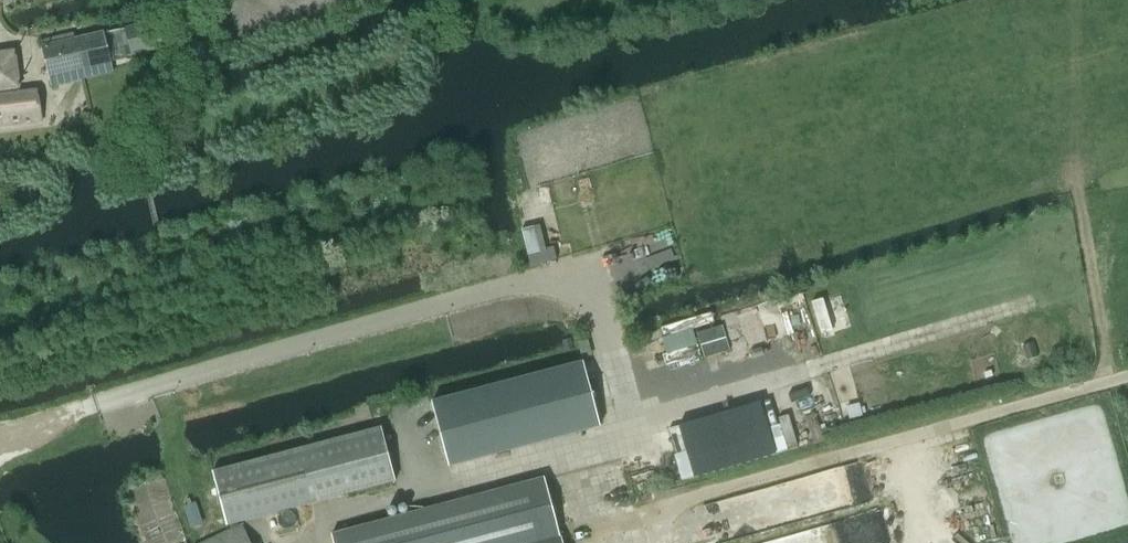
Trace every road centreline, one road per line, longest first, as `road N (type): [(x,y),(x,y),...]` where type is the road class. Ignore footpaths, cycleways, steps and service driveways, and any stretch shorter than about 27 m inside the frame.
road 1 (track): [(664,542),(665,498),(1127,370)]

